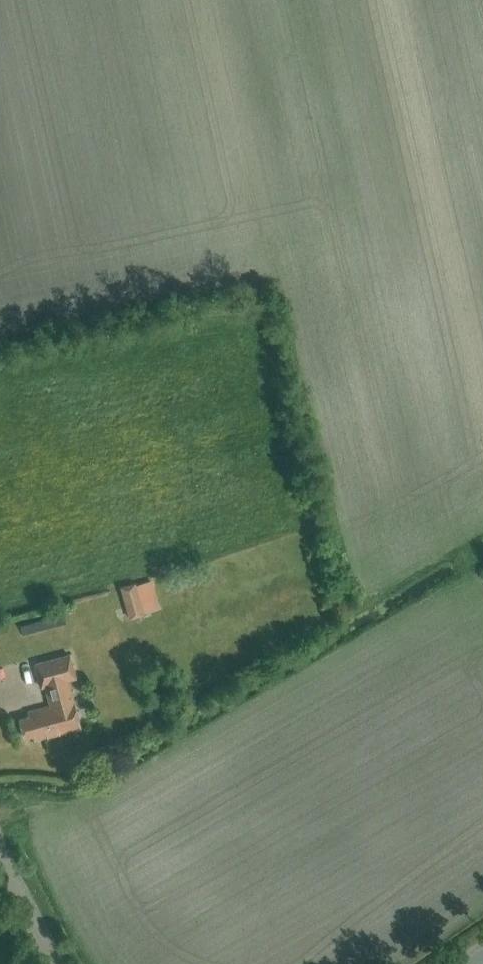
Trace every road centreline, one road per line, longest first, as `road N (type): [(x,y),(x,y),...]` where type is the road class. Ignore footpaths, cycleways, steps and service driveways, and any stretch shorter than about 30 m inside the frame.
road 1 (tertiary): [(55,963),(0,854)]

